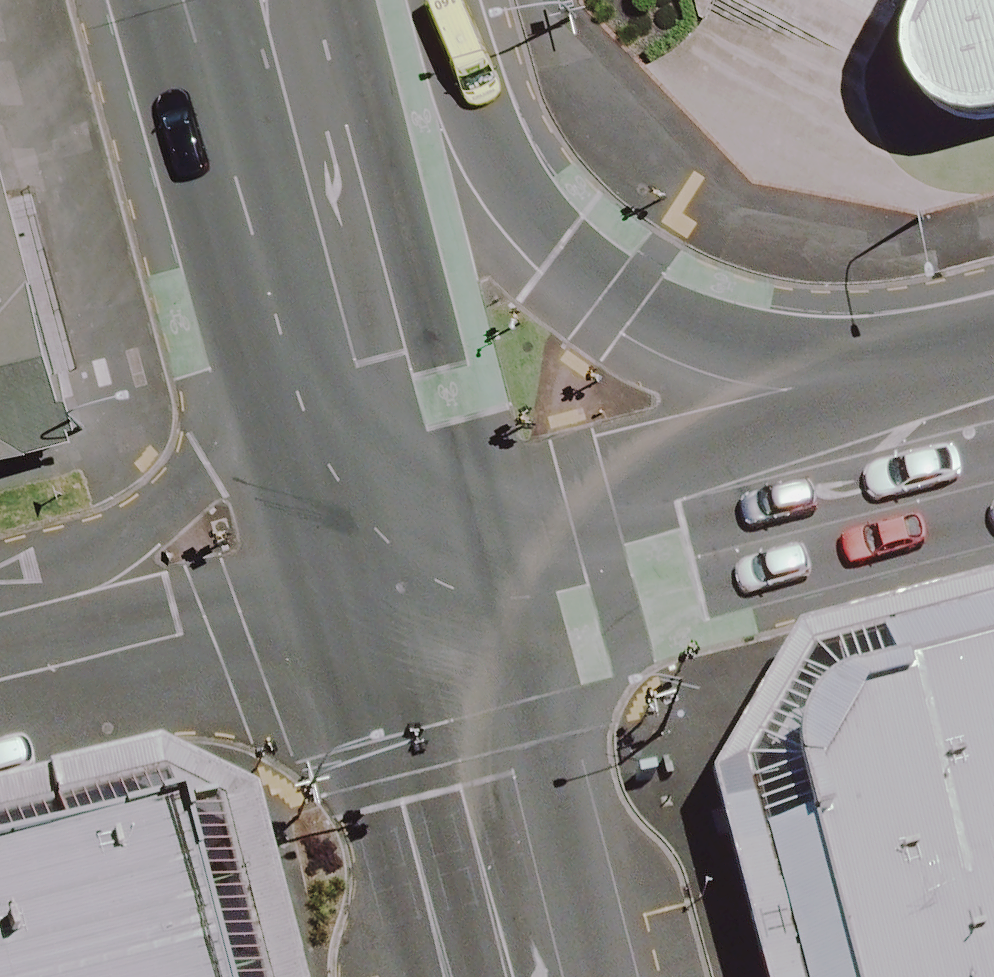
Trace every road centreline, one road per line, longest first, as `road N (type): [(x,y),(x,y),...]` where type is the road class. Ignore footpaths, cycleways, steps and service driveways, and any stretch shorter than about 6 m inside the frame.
road 1 (secondary): [(352,0),(410,106),(491,201),(627,292),(955,423)]
road 2 (secondary): [(955,423),(431,572)]
road 3 (residential): [(0,663),(205,465),(334,280)]
road 4 (residential): [(0,682),(431,572)]
road 5 (secondary): [(562,976),(513,773),(431,572)]
road 6 (secondary): [(334,280),(431,572)]
road 7 (secondary): [(261,0),(334,280)]

